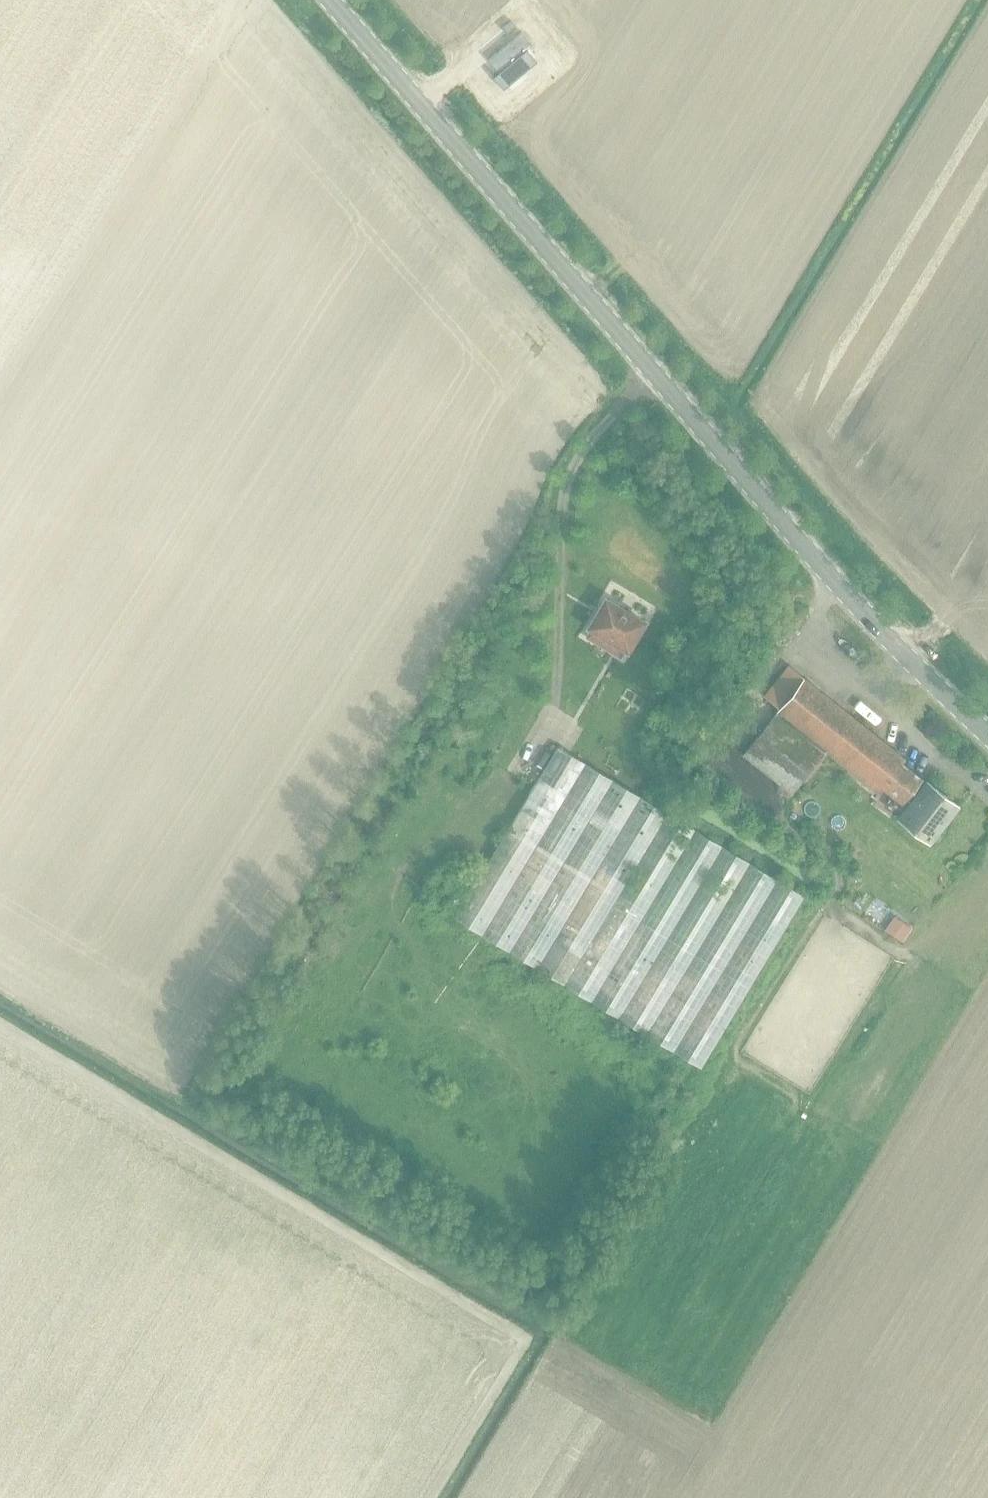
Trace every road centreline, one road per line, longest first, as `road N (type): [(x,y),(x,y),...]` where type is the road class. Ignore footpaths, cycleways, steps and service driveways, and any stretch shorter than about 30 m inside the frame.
road 1 (tertiary): [(987,734),(839,585),(328,0)]

